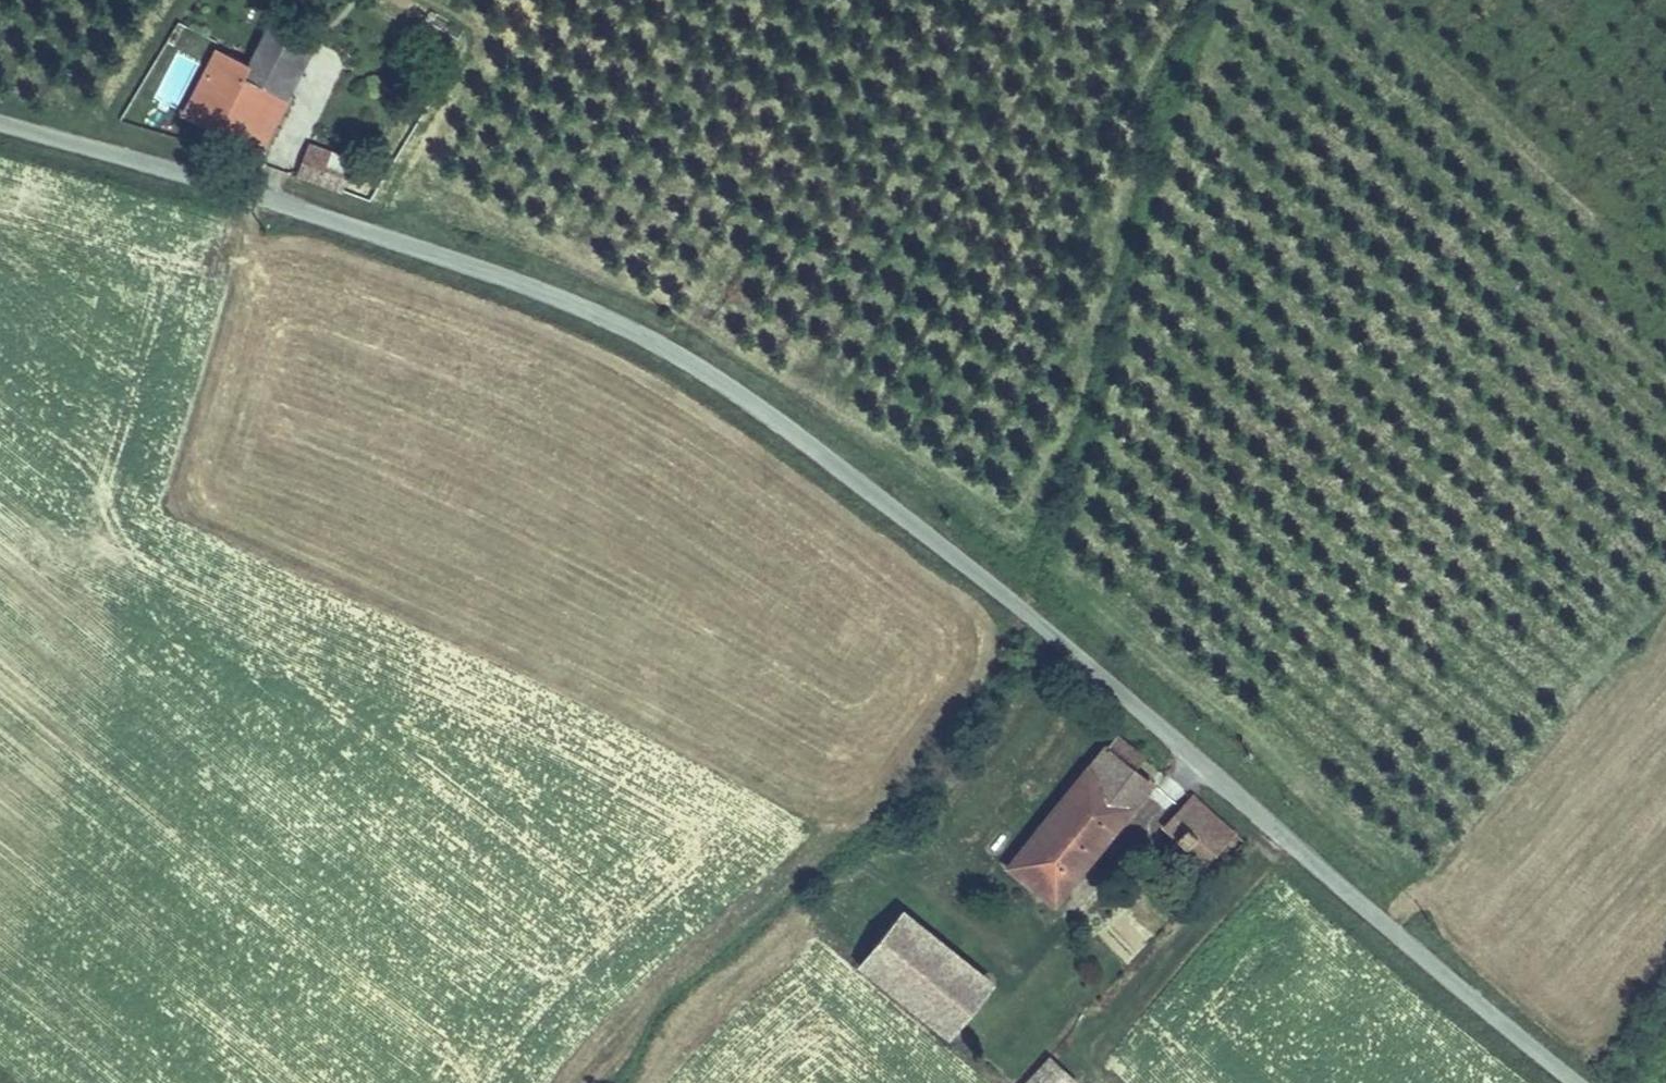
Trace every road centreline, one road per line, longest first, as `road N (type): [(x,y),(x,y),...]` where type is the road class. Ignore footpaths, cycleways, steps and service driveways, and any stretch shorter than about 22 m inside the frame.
road 1 (unclassified): [(1572,1082),(1058,639),(763,410),(676,353),(449,258),(0,124)]

